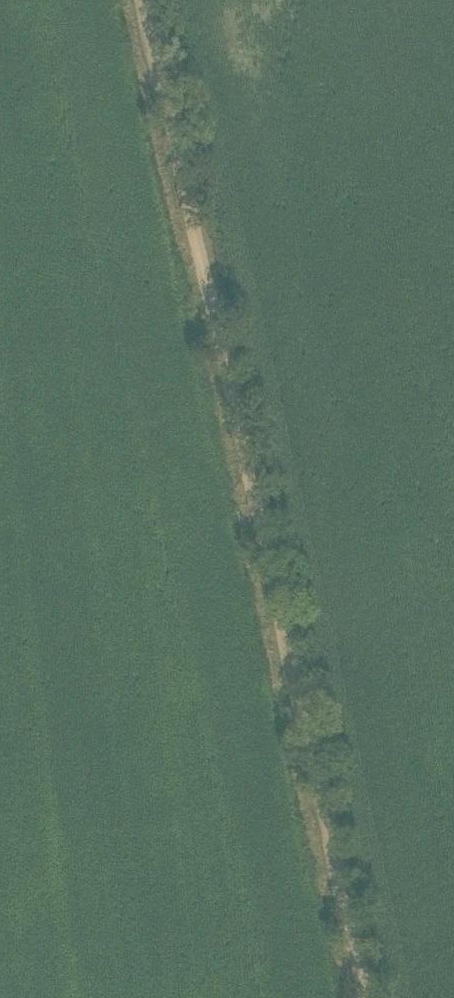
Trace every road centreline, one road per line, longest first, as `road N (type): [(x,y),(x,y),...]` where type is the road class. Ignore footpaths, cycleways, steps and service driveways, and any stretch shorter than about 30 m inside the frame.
road 1 (track): [(159,0),(392,997)]

